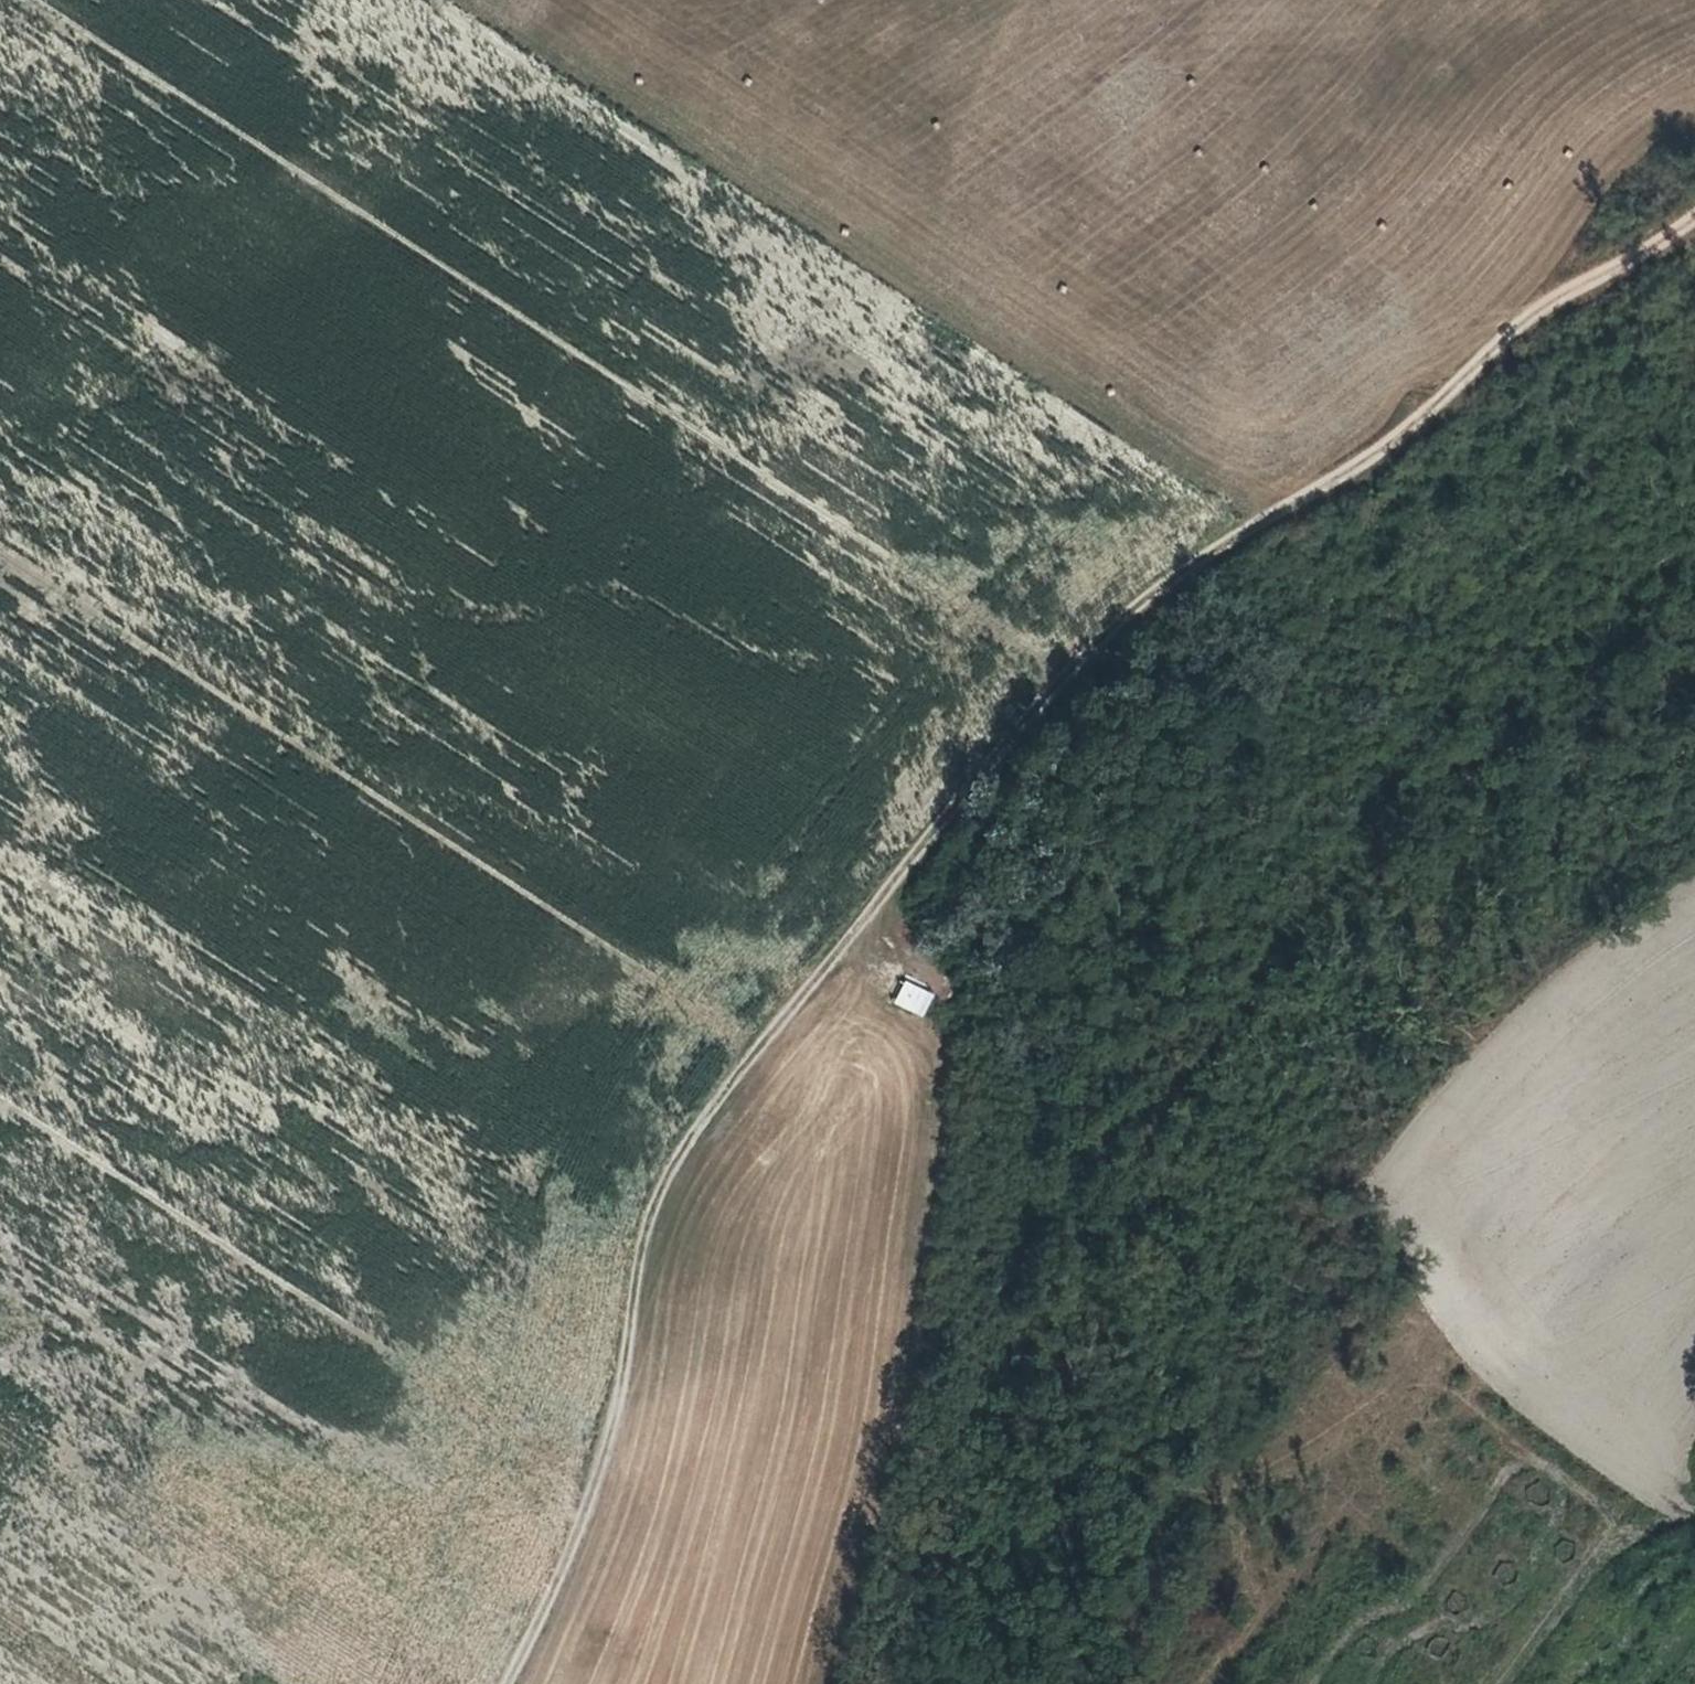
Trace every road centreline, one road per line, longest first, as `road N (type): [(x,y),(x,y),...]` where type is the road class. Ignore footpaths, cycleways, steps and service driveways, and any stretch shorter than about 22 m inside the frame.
road 1 (track): [(1694,214),(1505,332),(1448,391),(1382,443),(1168,583),(1087,647),(999,745),(667,1169),(639,1245),(624,1356),(585,1509),(506,1683)]
road 2 (track): [(1493,1683),(1529,1634),(1301,1450)]

